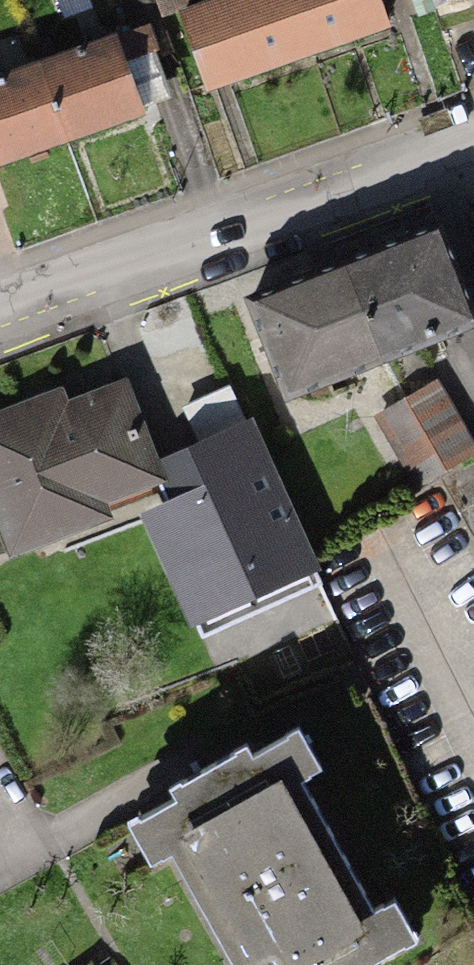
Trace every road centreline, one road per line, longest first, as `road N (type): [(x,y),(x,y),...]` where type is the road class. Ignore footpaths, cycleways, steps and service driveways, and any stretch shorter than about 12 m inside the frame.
road 1 (residential): [(473,142),(0,313)]

